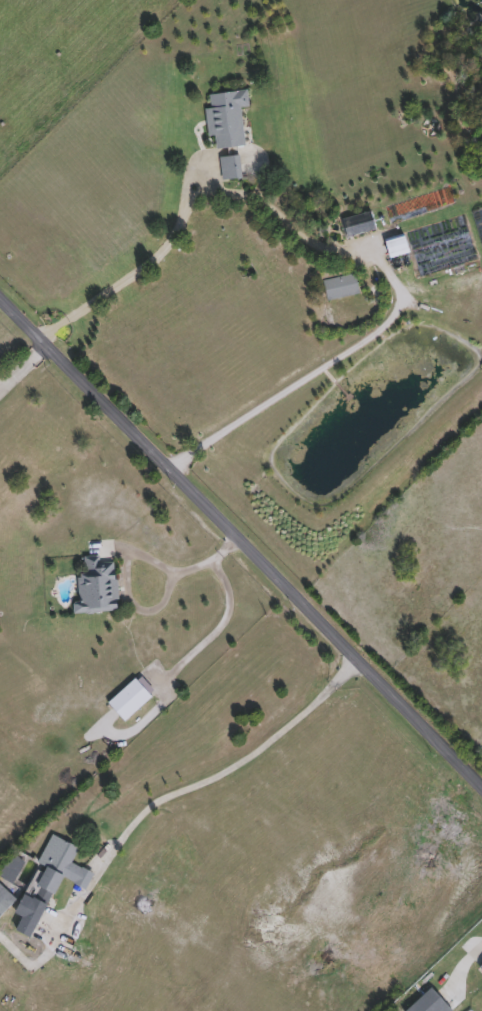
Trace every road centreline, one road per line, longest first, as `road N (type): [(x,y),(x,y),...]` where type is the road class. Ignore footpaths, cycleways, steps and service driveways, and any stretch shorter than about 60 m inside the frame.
road 1 (tertiary): [(0,297),(481,787)]
road 2 (residential): [(358,658),(236,762),(137,815),(79,905)]

